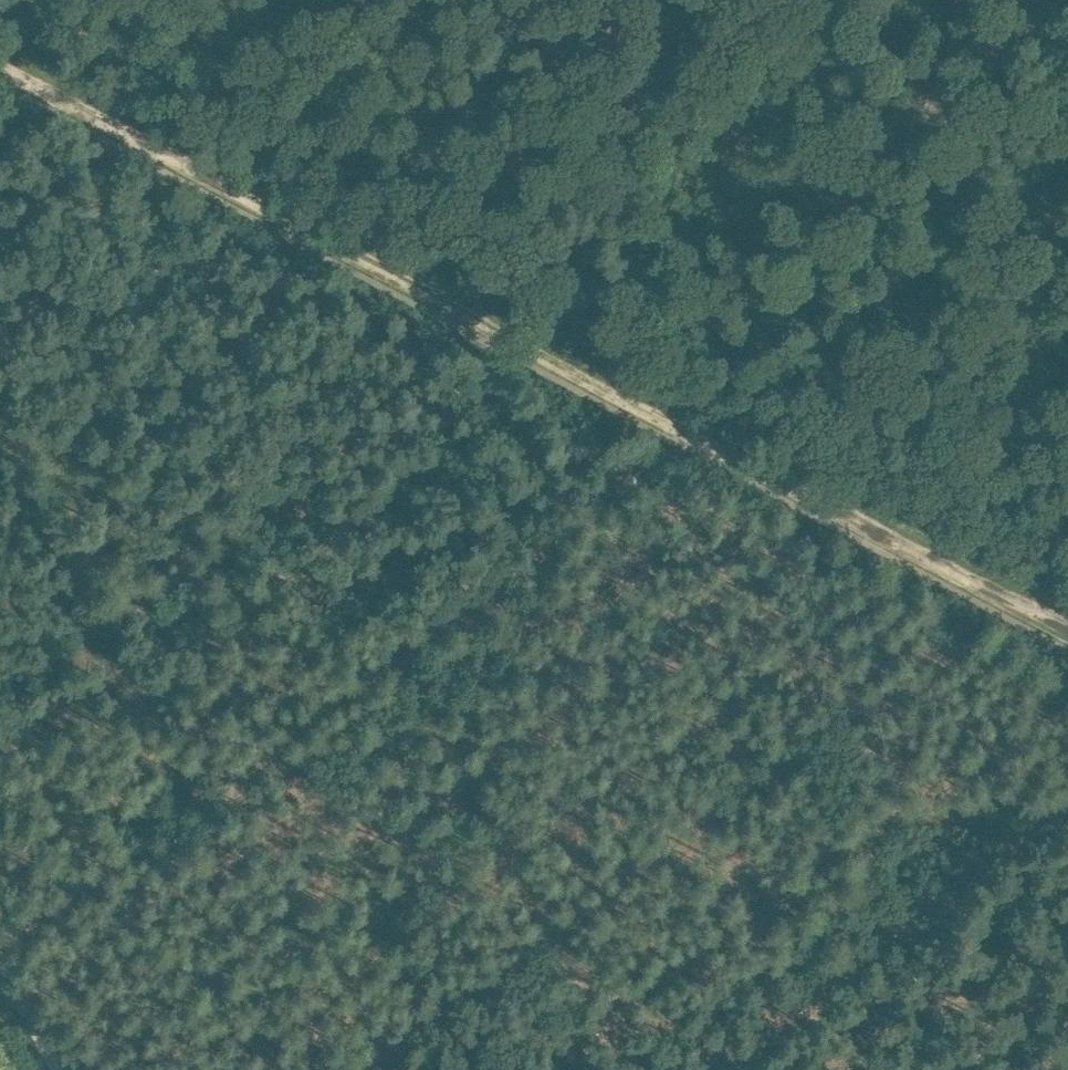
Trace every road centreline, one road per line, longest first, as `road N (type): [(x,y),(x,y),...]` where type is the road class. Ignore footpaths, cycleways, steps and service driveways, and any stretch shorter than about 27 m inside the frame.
road 1 (track): [(17,46),(710,427)]

